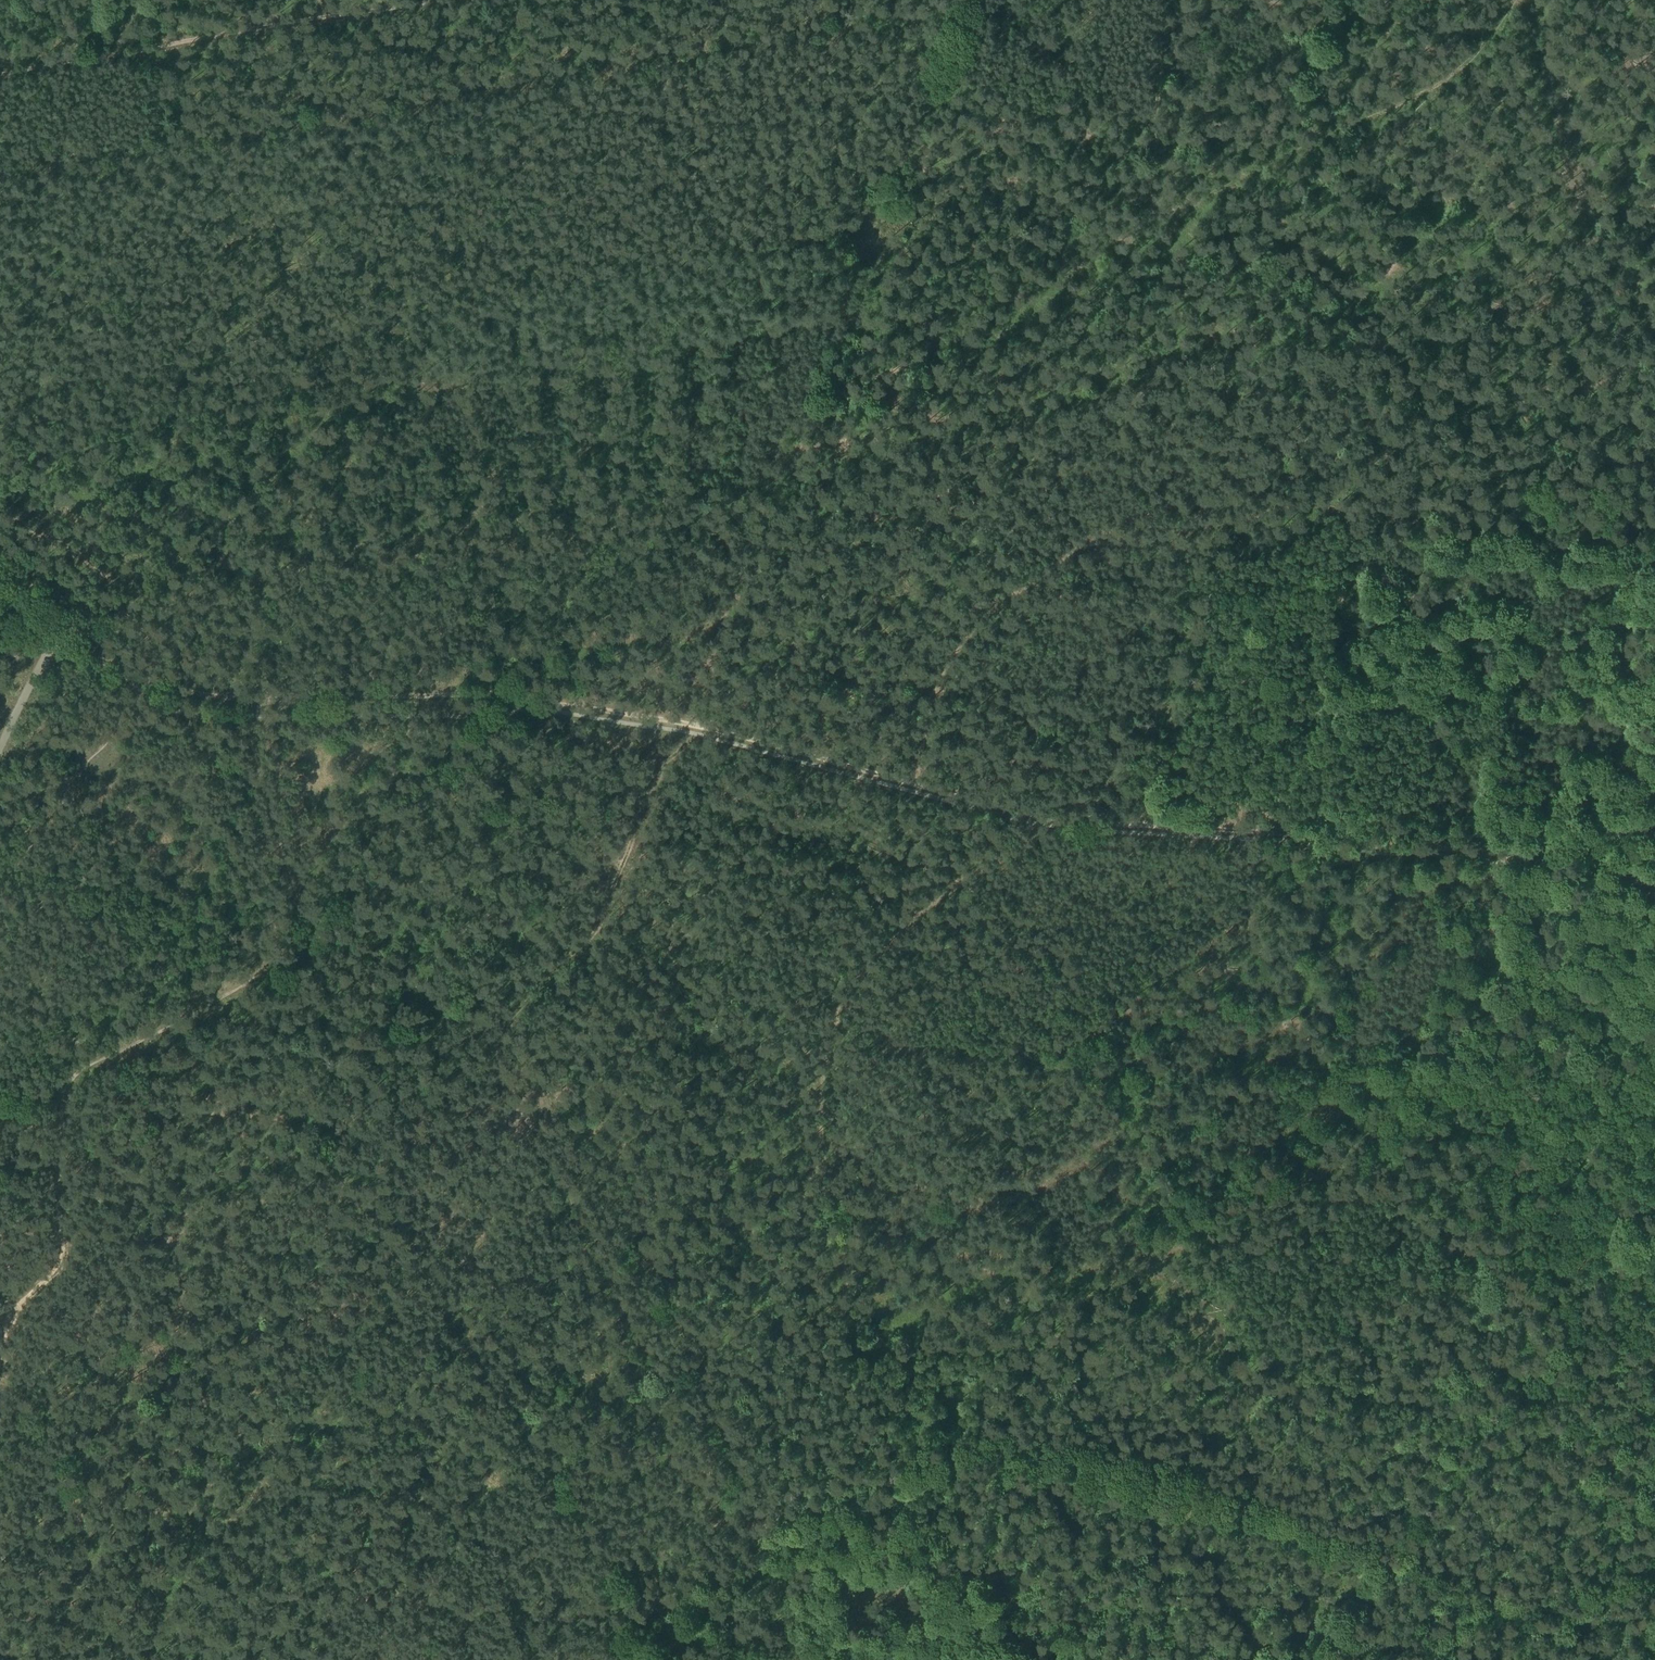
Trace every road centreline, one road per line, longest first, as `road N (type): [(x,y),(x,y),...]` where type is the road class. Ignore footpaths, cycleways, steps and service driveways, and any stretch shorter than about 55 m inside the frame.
road 1 (track): [(53,632),(142,678),(212,697),(488,698),(606,710),(724,732),(1056,823),(1444,848),(1519,857),(1599,879),(1654,877)]
road 2 (track): [(1159,0),(1146,174),(1153,199),(1175,204),(1329,126),(1428,87),(1473,53),(1512,0)]
road 3 (track): [(0,73),(441,0)]
road 4 (track): [(0,749),(53,632)]

